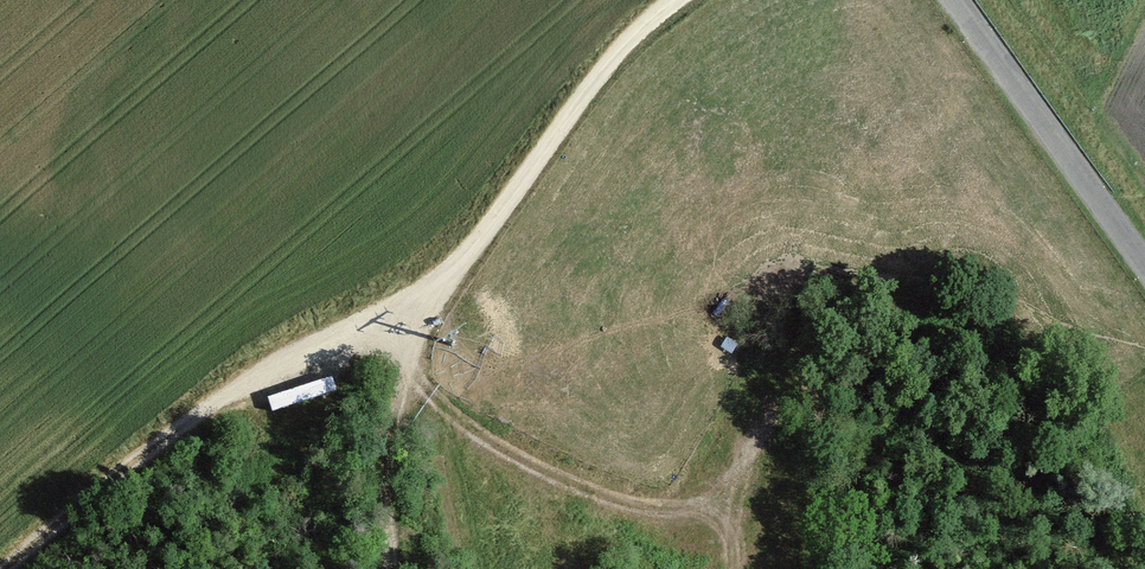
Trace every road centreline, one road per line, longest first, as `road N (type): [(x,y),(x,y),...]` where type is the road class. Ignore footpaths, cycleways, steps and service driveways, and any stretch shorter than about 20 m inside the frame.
road 1 (track): [(8,568),(179,432),(289,365),(430,313),(600,77),(678,0)]
road 2 (tertiary): [(1144,267),(956,0)]
road 3 (track): [(440,424),(488,454),(714,539)]
road 4 (track): [(409,372),(392,449),(393,568)]

